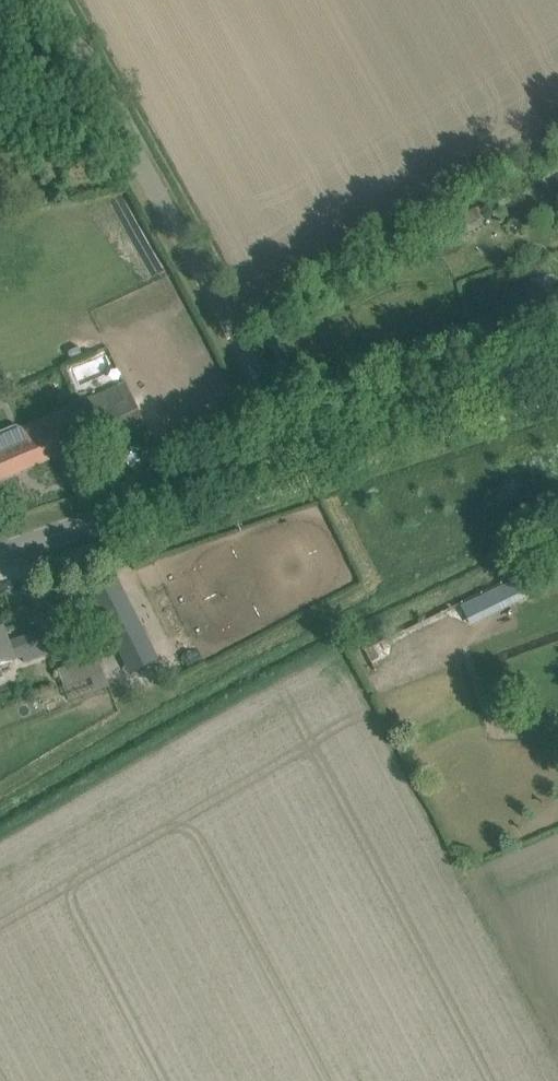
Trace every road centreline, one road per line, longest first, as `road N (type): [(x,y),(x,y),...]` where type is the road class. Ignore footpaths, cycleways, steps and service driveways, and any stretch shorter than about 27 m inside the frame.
road 1 (unclassified): [(302,459),(55,0)]
road 2 (tertiary): [(0,558),(302,459)]
road 3 (tertiary): [(302,459),(557,370)]

